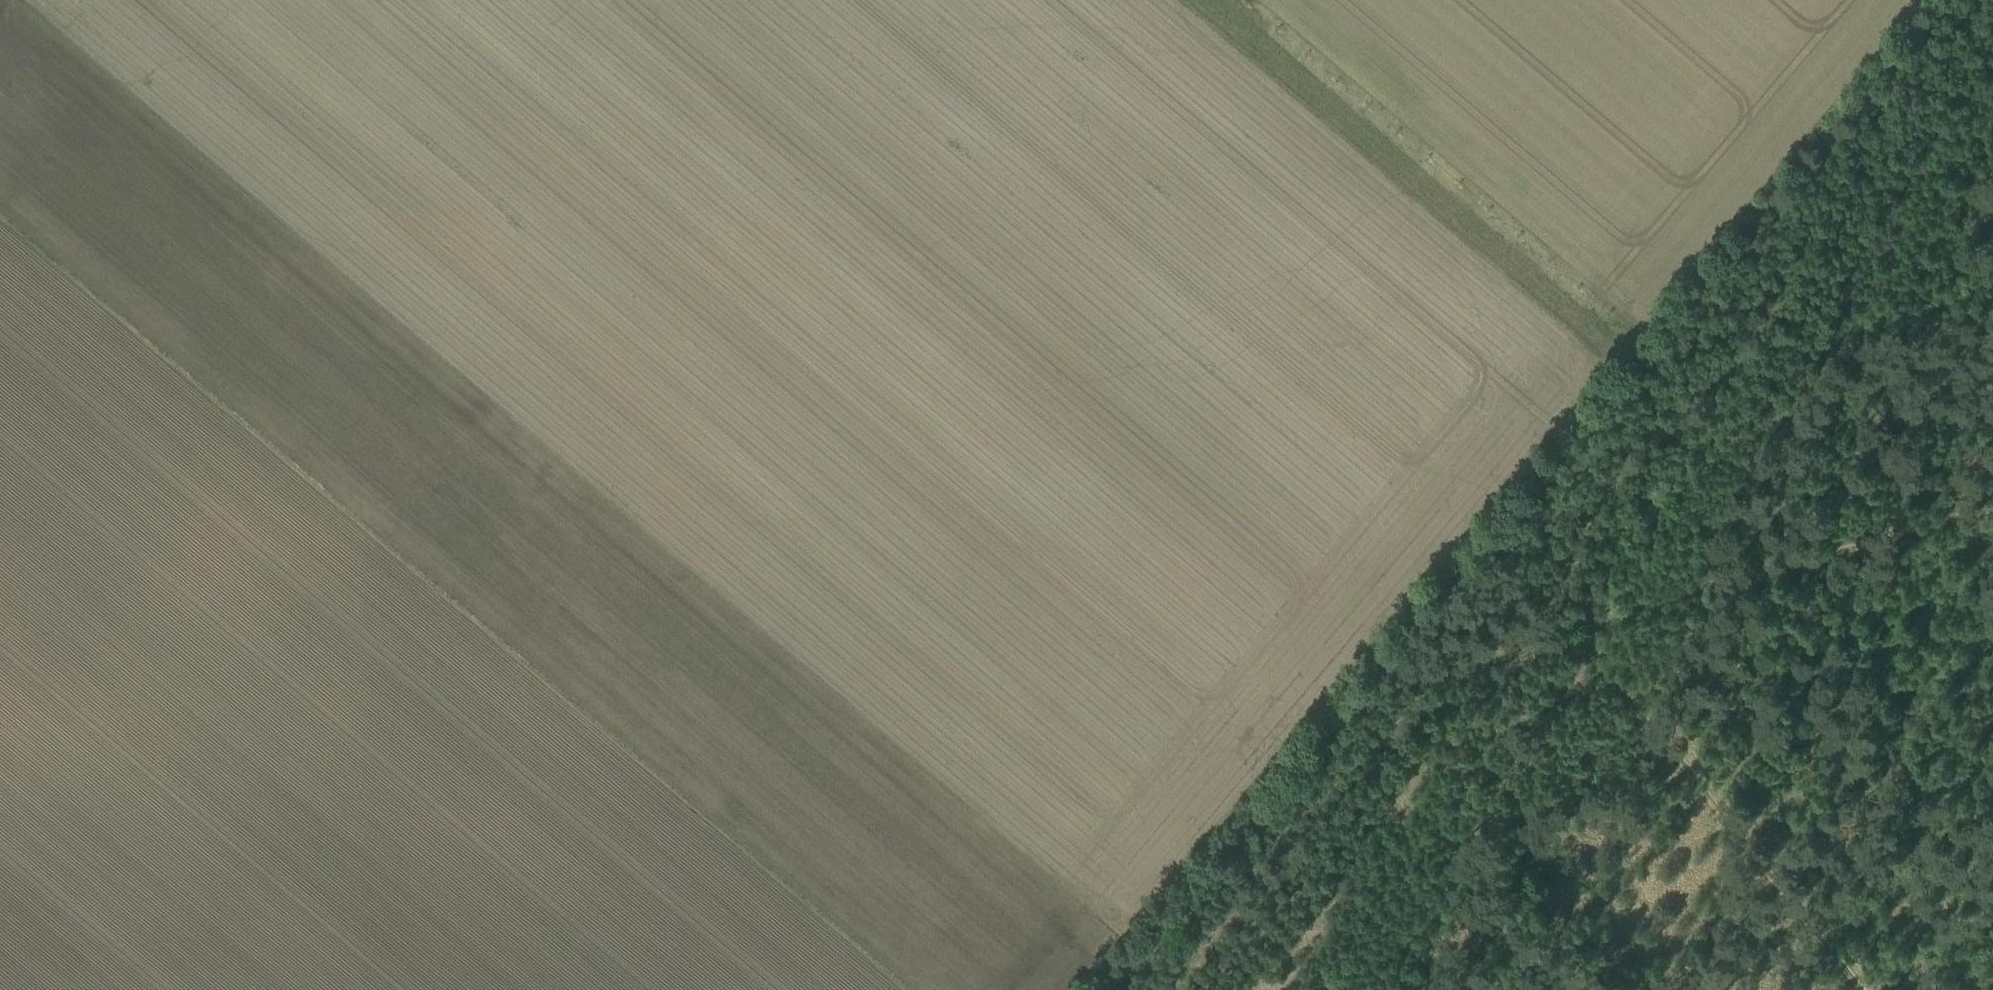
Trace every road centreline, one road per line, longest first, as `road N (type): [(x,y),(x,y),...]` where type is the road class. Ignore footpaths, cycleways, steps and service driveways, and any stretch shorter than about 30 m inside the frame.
road 1 (track): [(1564,619),(1404,709),(1246,868),(1159,989)]
road 2 (track): [(1564,619),(1853,989)]
road 3 (track): [(1564,619),(1992,500)]

